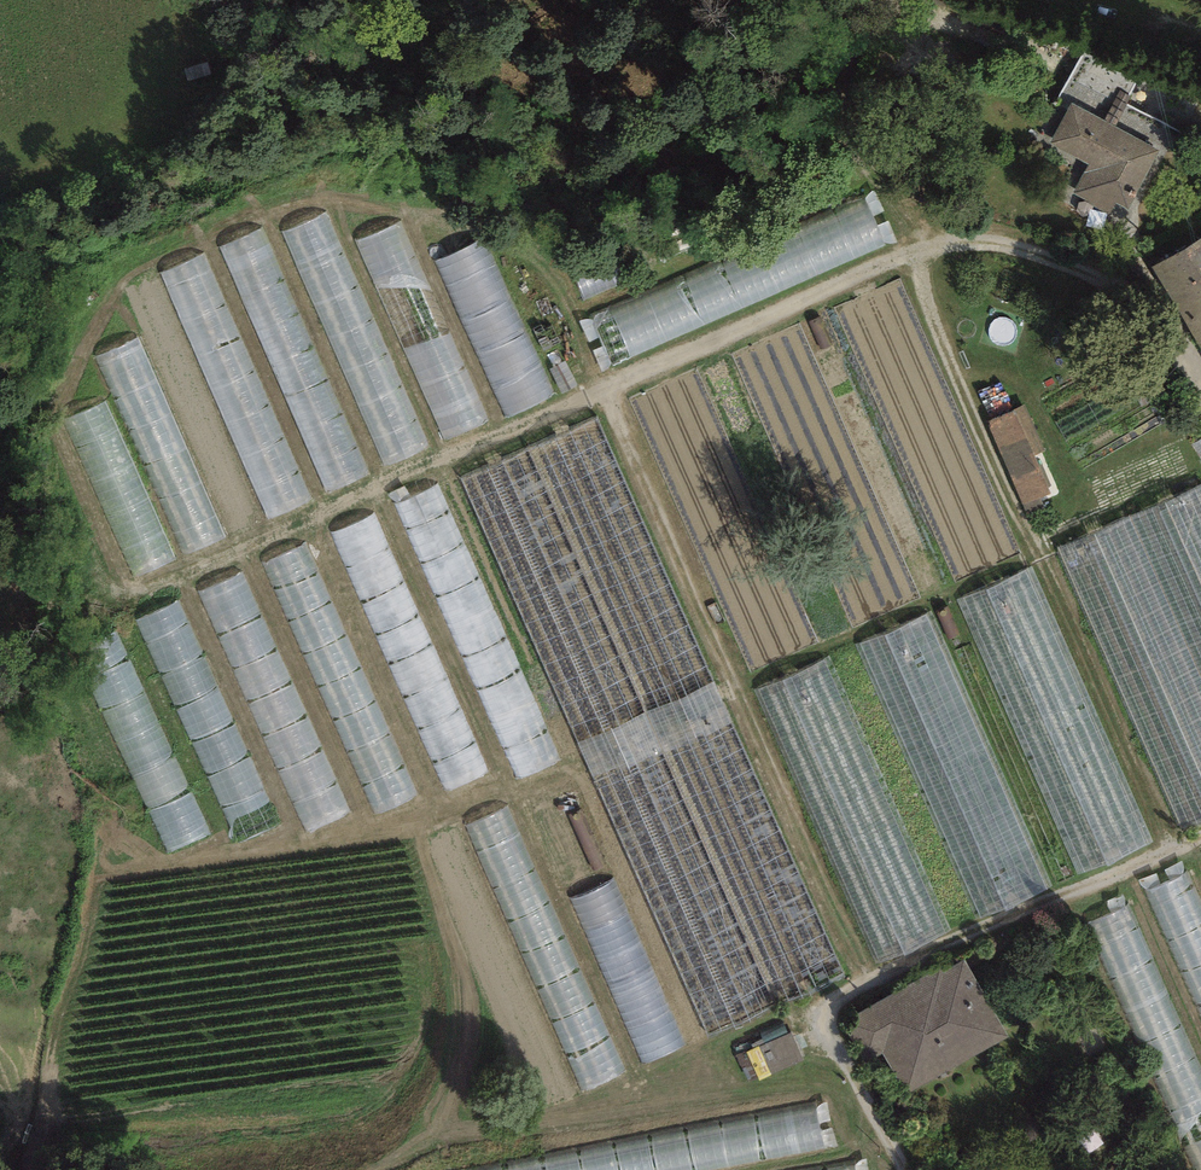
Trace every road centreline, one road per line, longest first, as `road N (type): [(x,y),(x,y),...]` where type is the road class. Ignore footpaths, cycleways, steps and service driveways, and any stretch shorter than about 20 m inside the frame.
road 1 (track): [(114,615),(917,257),(990,246),(1084,283),(1134,268),(1200,376)]
road 2 (track): [(902,1169),(829,1025),(853,997),(1200,841)]

